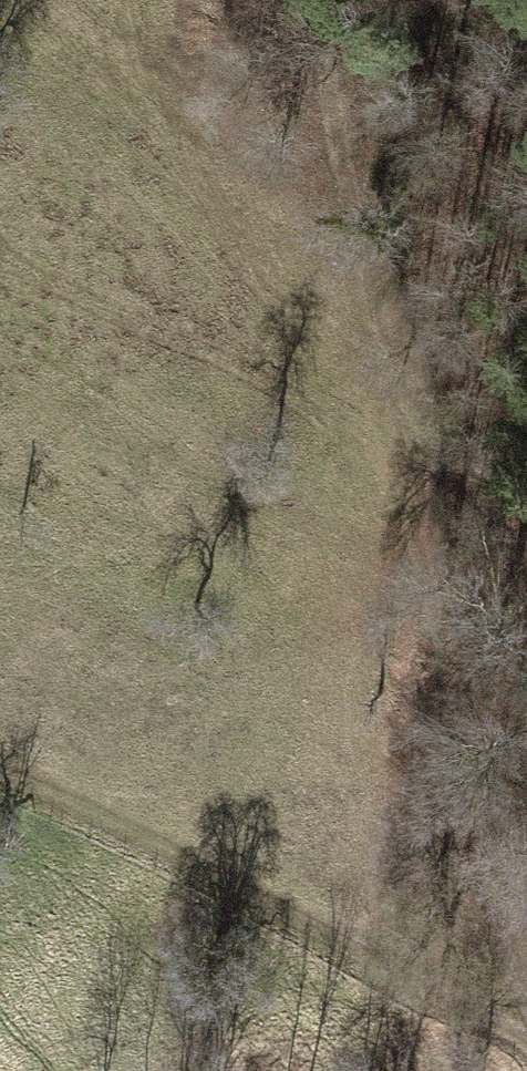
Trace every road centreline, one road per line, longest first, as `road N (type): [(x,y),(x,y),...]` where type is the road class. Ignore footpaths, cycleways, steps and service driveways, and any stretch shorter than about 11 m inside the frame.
road 1 (track): [(526,1026),(490,938),(362,343),(303,0)]
road 2 (track): [(526,1051),(80,806),(0,781)]
road 3 (track): [(362,343),(526,518)]

